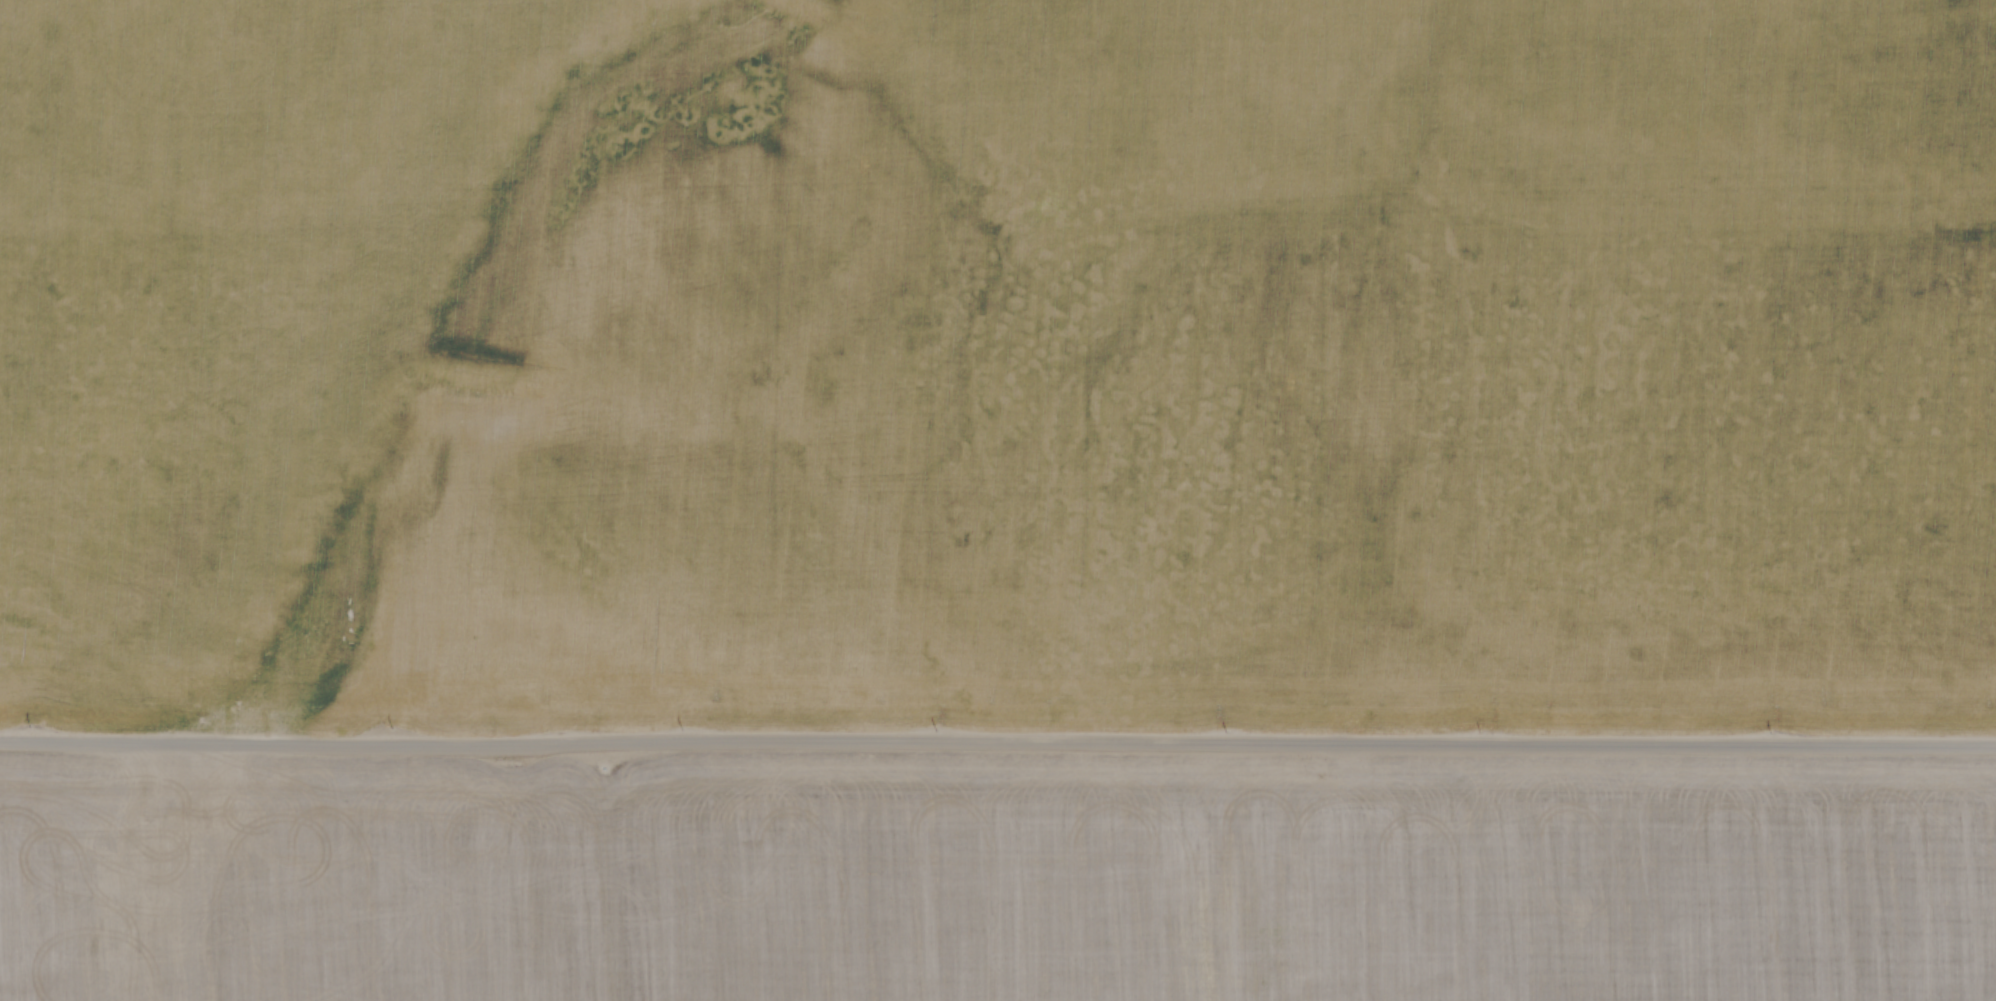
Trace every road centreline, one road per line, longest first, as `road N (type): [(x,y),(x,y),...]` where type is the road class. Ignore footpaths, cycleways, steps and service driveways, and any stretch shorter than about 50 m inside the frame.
road 1 (residential): [(0,733),(423,741),(780,734),(1995,738)]

